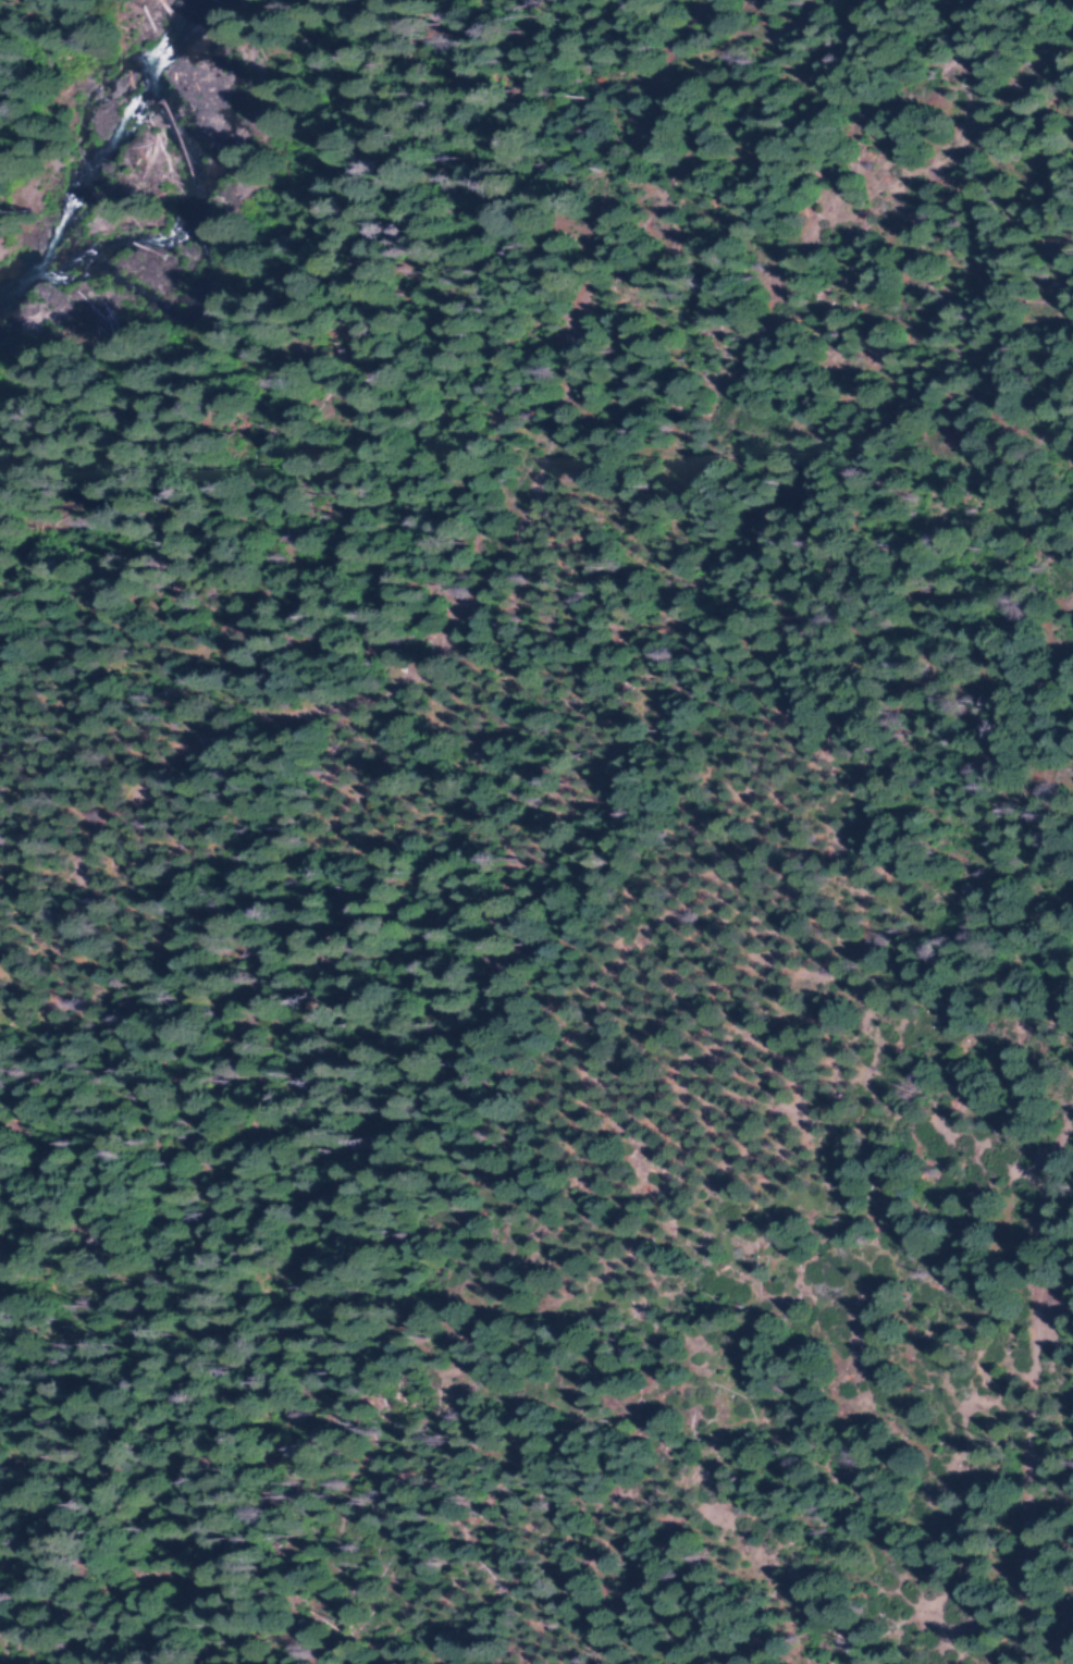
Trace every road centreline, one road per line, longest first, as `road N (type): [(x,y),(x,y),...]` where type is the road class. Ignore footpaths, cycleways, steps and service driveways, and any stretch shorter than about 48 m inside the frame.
road 1 (track): [(0,1139),(89,845),(126,799),(202,743),(394,678),(442,637),(509,547),(643,145),(703,0)]
road 2 (track): [(1036,1663),(1028,1420),(1040,1217),(1072,1029)]

